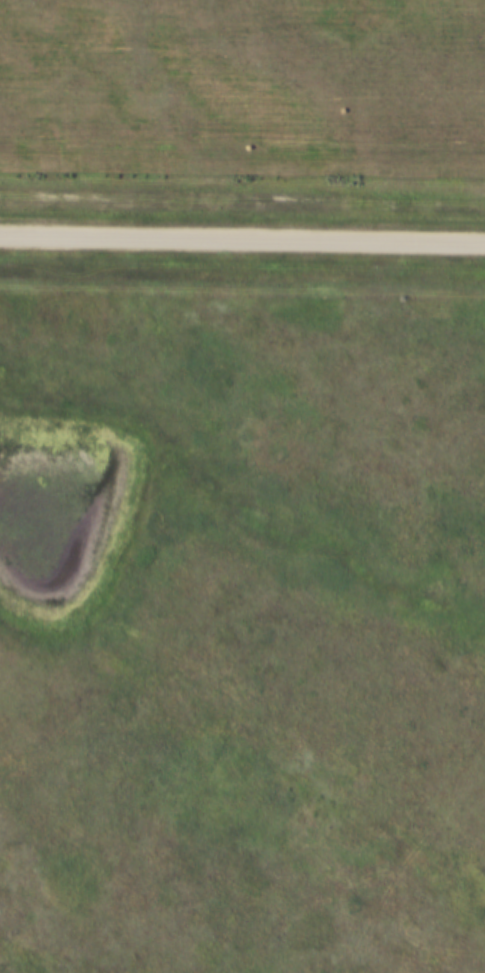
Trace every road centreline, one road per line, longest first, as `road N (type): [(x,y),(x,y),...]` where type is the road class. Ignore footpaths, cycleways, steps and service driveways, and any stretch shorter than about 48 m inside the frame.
road 1 (residential): [(0,231),(484,238)]

